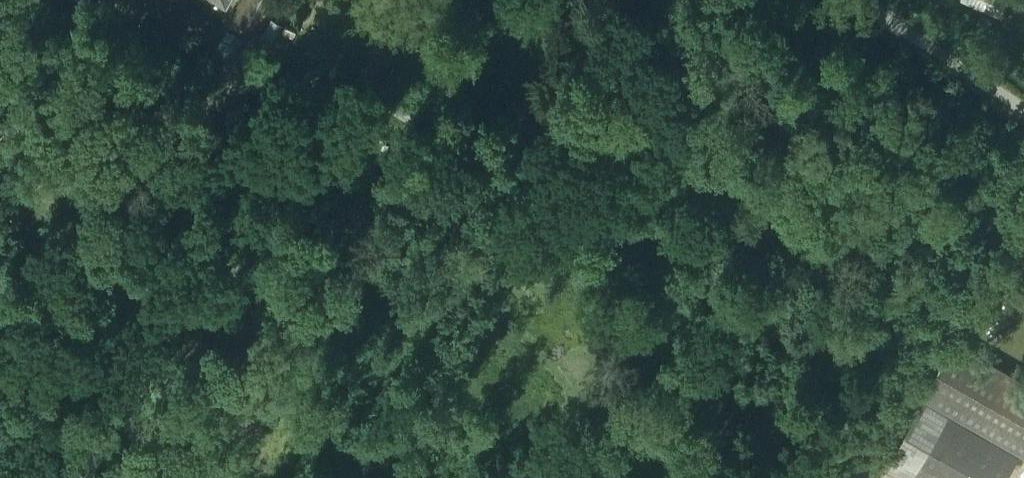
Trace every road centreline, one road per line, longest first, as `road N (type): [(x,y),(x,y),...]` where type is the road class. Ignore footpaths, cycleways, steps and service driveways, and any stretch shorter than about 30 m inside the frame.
road 1 (unclassified): [(1023,109),(864,0)]
road 2 (track): [(184,0),(300,63)]

